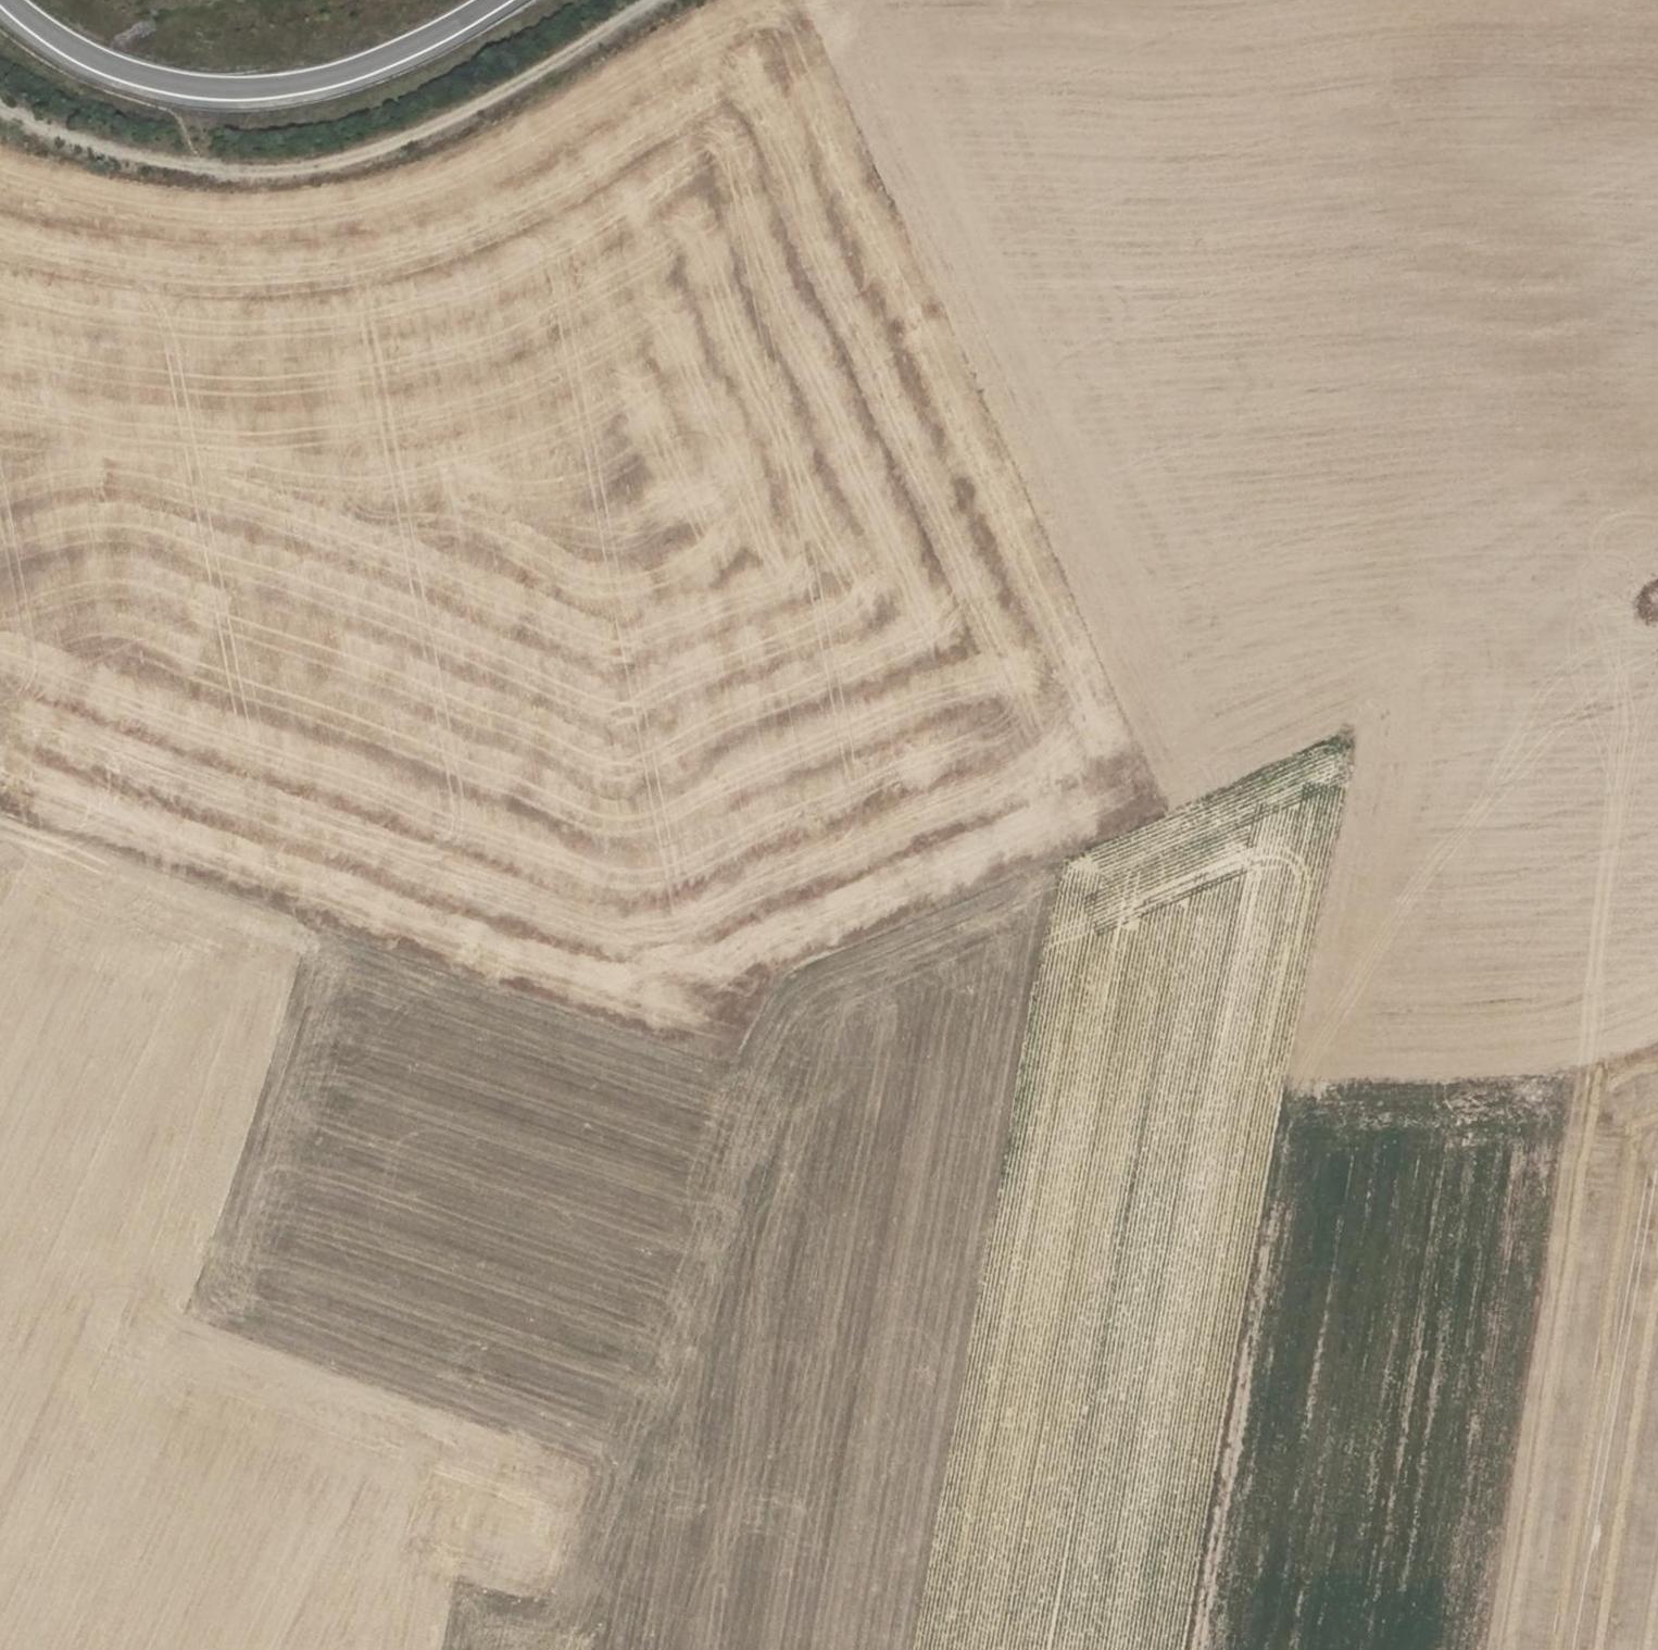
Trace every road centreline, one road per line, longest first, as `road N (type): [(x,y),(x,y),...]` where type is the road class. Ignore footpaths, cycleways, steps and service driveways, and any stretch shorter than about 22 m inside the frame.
road 1 (track): [(647,0),(527,81),(398,147),(294,173),(194,168),(53,133),(0,110)]

